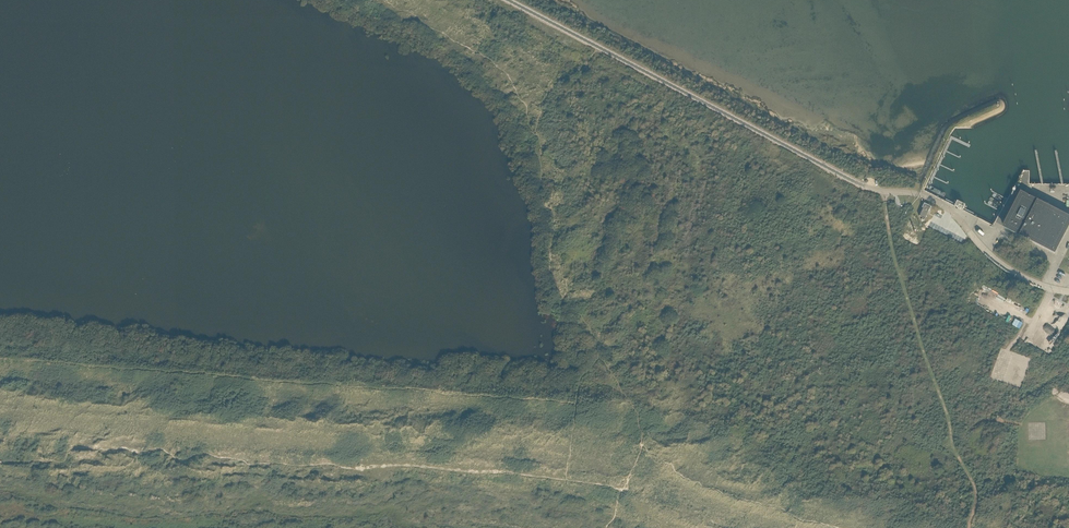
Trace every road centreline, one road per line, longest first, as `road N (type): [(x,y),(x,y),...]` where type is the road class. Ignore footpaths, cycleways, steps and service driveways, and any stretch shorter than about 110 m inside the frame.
road 1 (unclassified): [(980,243),(924,196),(845,177),(507,0)]
road 2 (track): [(970,527),(978,500),(893,248),(886,192)]

